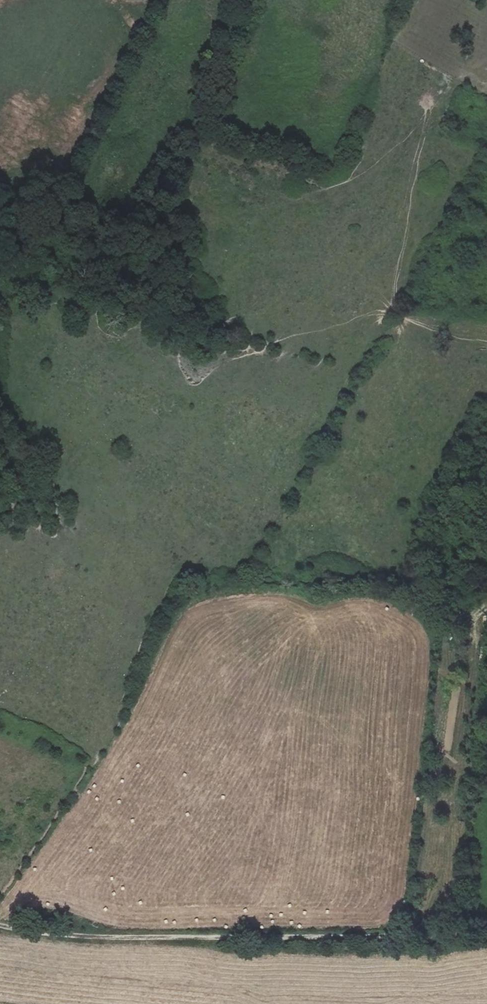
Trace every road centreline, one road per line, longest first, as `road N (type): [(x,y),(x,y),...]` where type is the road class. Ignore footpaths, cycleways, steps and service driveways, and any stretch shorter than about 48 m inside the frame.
road 1 (track): [(486,931),(431,938),(108,938),(0,925)]

